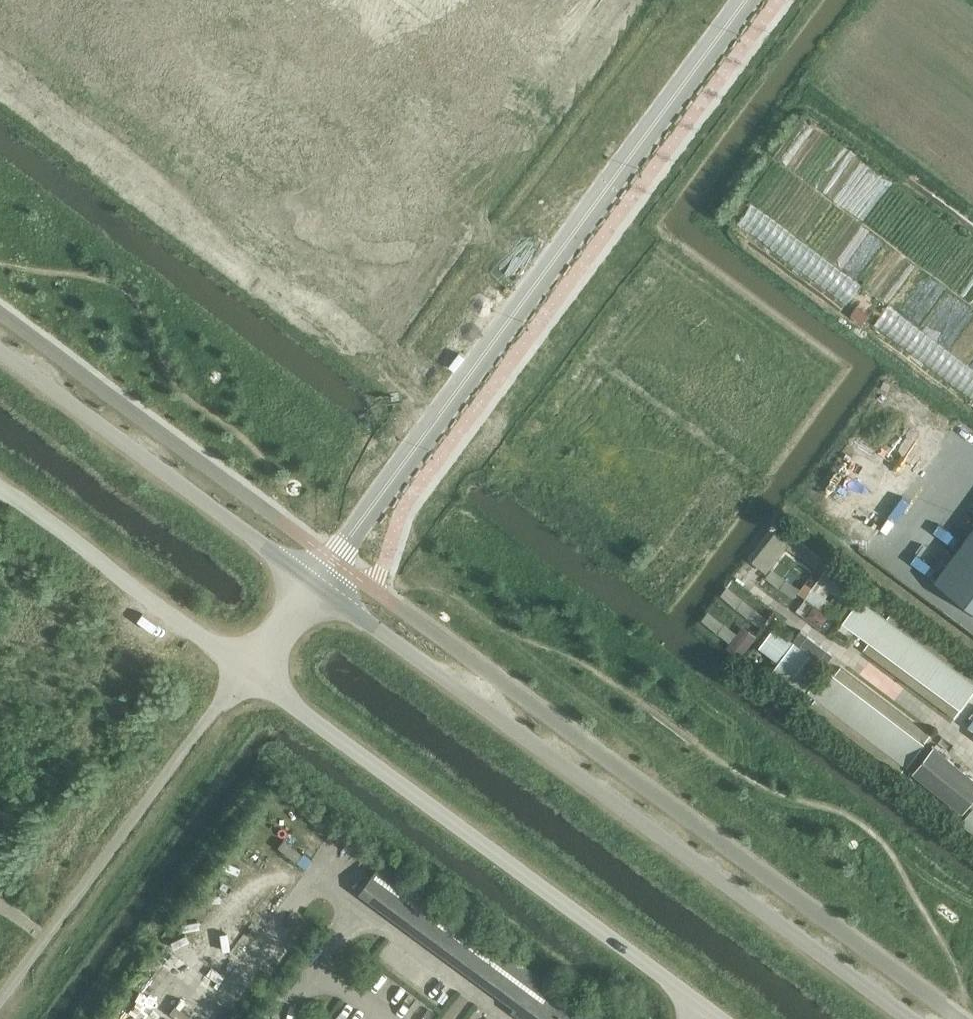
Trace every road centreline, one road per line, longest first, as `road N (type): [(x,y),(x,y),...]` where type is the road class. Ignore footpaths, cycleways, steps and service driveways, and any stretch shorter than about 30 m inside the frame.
road 1 (tertiary): [(908,1018),(314,584)]
road 2 (unclassified): [(746,0),(314,584)]
road 3 (tertiary): [(244,671),(718,1018)]
road 4 (unclassified): [(0,1001),(244,671)]
road 5 (tertiary): [(314,584),(0,352)]
road 6 (tertiary): [(0,491),(244,671)]

